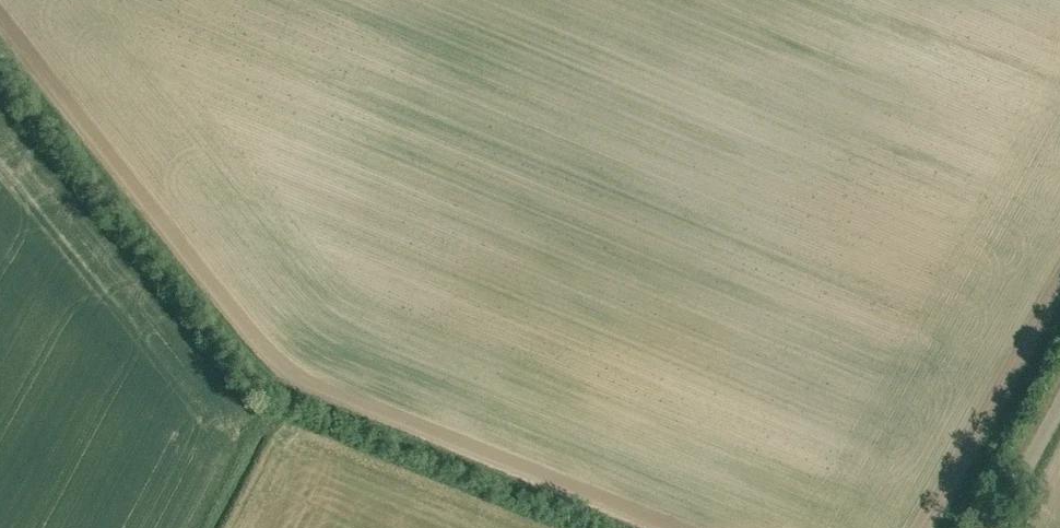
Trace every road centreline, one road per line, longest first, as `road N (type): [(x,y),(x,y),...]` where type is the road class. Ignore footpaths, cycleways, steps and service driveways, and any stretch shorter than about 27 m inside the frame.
road 1 (unclassified): [(1059,395),(981,527)]

